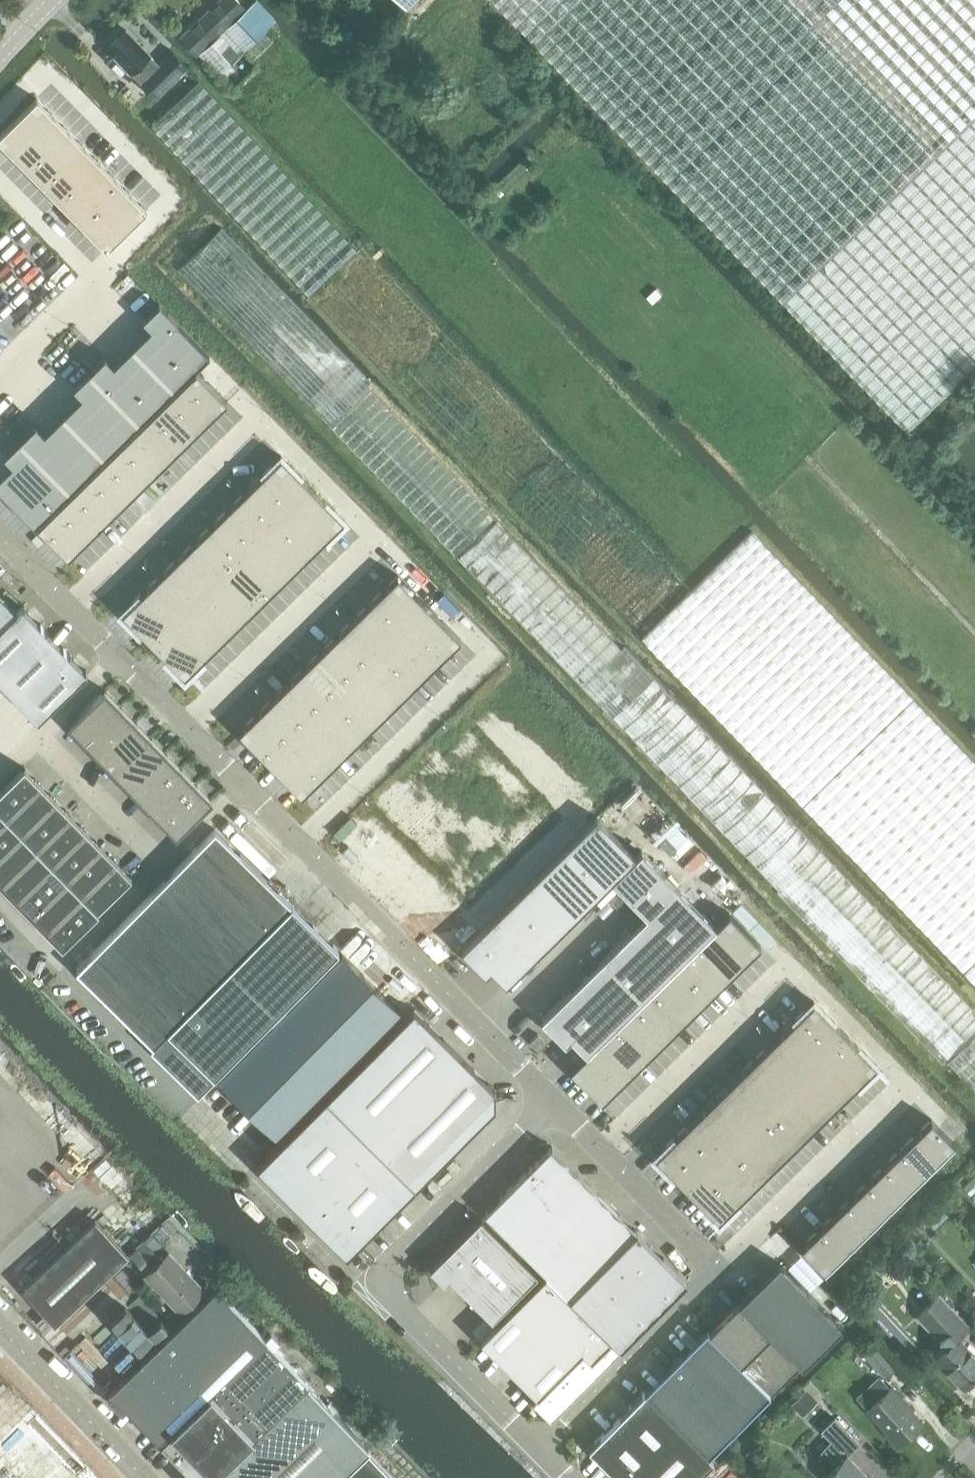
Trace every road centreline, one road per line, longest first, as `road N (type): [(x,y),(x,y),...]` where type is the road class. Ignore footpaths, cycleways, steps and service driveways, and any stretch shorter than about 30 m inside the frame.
road 1 (unclassified): [(722,1257),(0,536)]
road 2 (residential): [(18,35),(172,200),(103,267)]
road 3 (secondary): [(145,1477),(0,1329)]
road 4 (residential): [(0,162),(103,267)]

